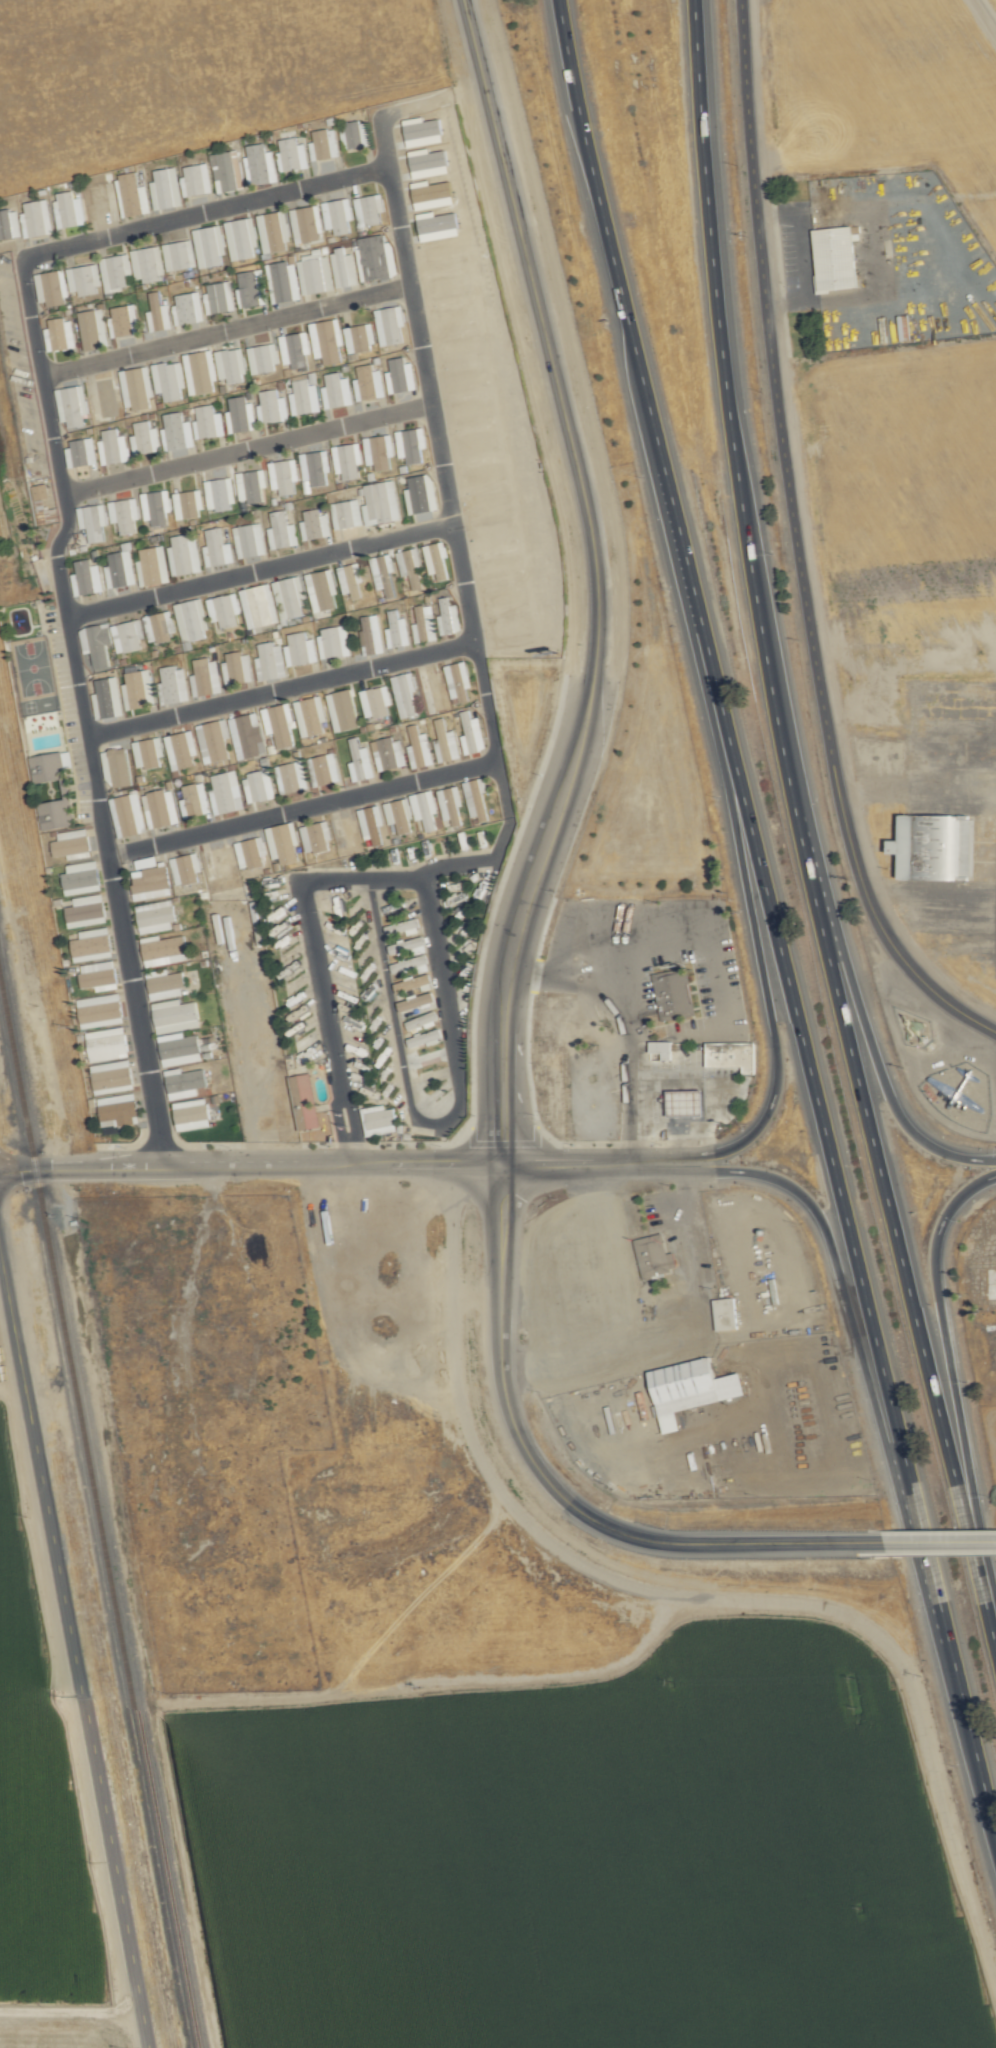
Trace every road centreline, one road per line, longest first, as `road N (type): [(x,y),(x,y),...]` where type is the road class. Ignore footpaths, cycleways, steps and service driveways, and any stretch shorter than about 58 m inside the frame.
road 1 (secondary): [(462,0),(585,509),(596,587),(591,694),(509,949),(500,1164)]
road 2 (tertiary): [(741,0),(780,439),(842,820),(860,888),(892,948),(940,999),(995,1035)]
road 3 (motorway): [(987,1622),(796,818)]
road 4 (motorway): [(796,818),(753,590),(719,330),(695,0)]
road 5 (secondary): [(0,1259),(145,2047)]
road 6 (motorway): [(731,750),(906,1474)]
road 7 (secondary): [(0,1171),(500,1164)]
road 8 (motorway): [(731,750),(778,1081),(766,1119),(748,1138),(658,1162)]
road 9 (motorway): [(557,0),(664,473)]
road 10 (motorway): [(987,1622),(933,1260),(950,1205),(995,1176)]
road 11 (motorway): [(658,1162),(679,1171),(762,1176),(808,1206),(825,1236),(882,1437),(906,1474)]
road 12 (motorway): [(906,1474),(995,1844)]
road 13 (secondary): [(556,1492),(592,1522),(651,1544),(885,1546)]
road 14 (secondary): [(500,1164),(502,1388),(525,1452),(556,1492)]
road 15 (motorway): [(995,1162),(935,1153),(904,1128),(836,939),(818,921)]
road 16 (motorway): [(664,473),(731,750)]
road 17 (secondary): [(500,1164),(658,1162)]
road 18 (track): [(0,2007),(137,2007)]

